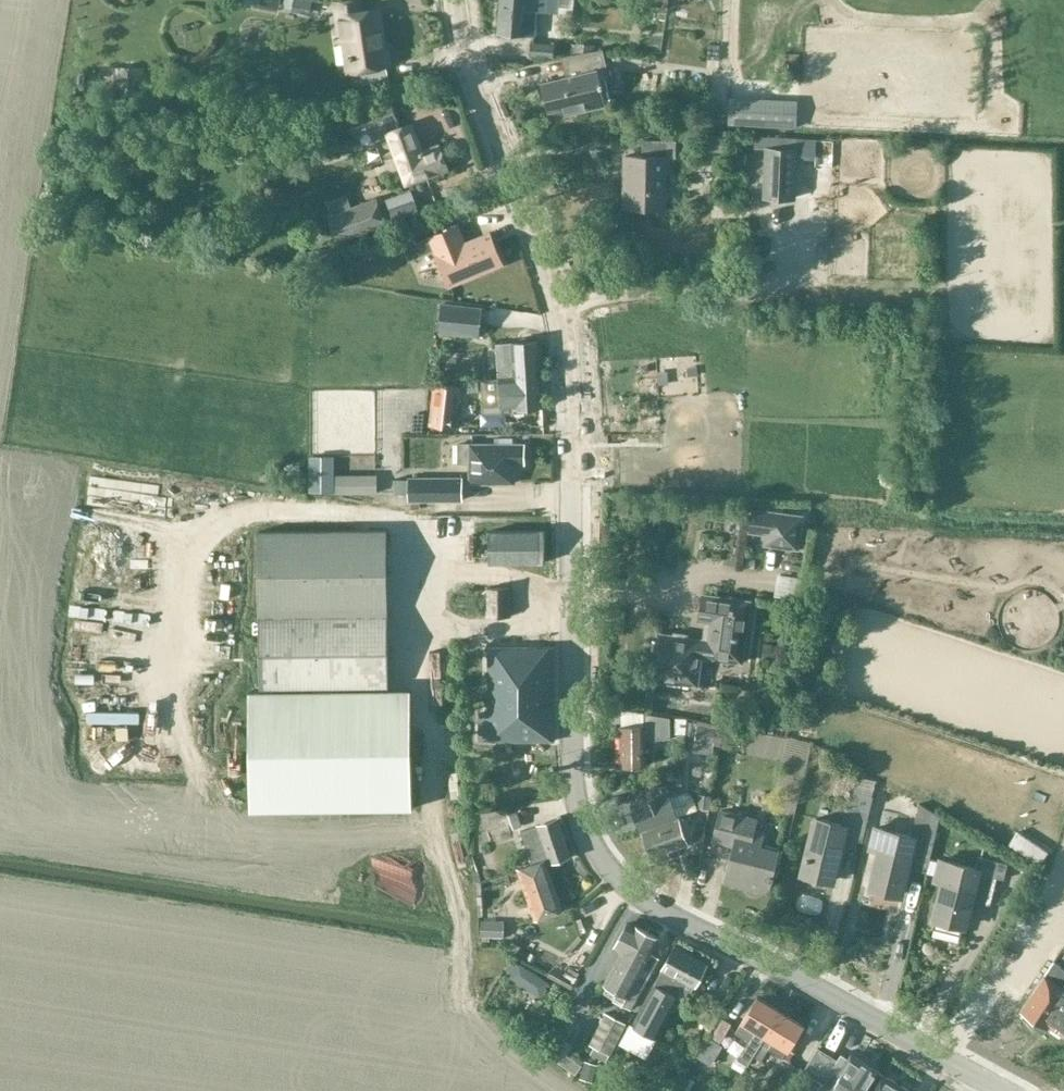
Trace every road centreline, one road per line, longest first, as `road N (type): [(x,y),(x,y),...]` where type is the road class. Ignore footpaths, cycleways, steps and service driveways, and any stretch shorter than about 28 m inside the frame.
road 1 (tertiary): [(1005,1090),(645,904),(595,851),(576,775),(578,567),(567,338),(471,71),(457,0)]

